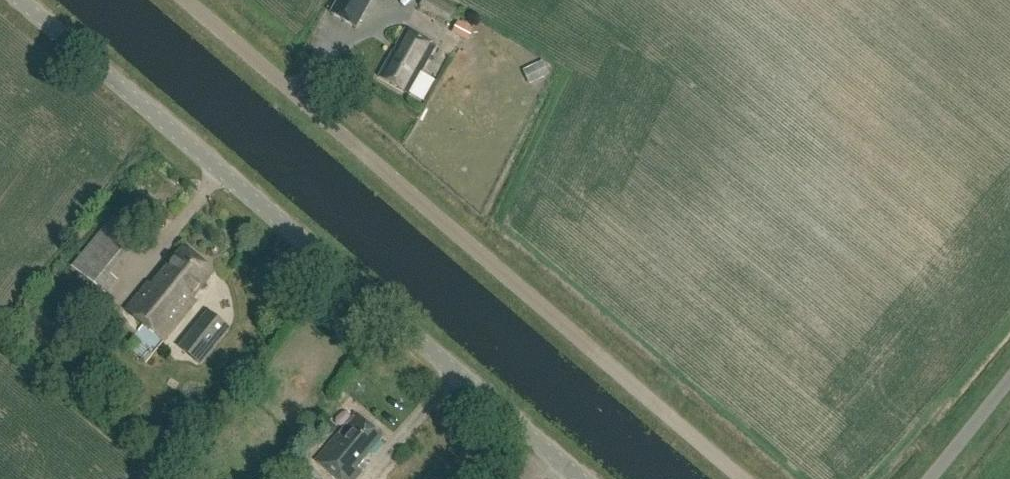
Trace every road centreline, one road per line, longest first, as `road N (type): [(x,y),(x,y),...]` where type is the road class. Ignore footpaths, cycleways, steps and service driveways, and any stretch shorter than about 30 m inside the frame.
road 1 (unclassified): [(748,478),(186,0)]
road 2 (tertiary): [(580,478),(22,0)]
road 3 (unclassified): [(930,478),(1009,381)]

